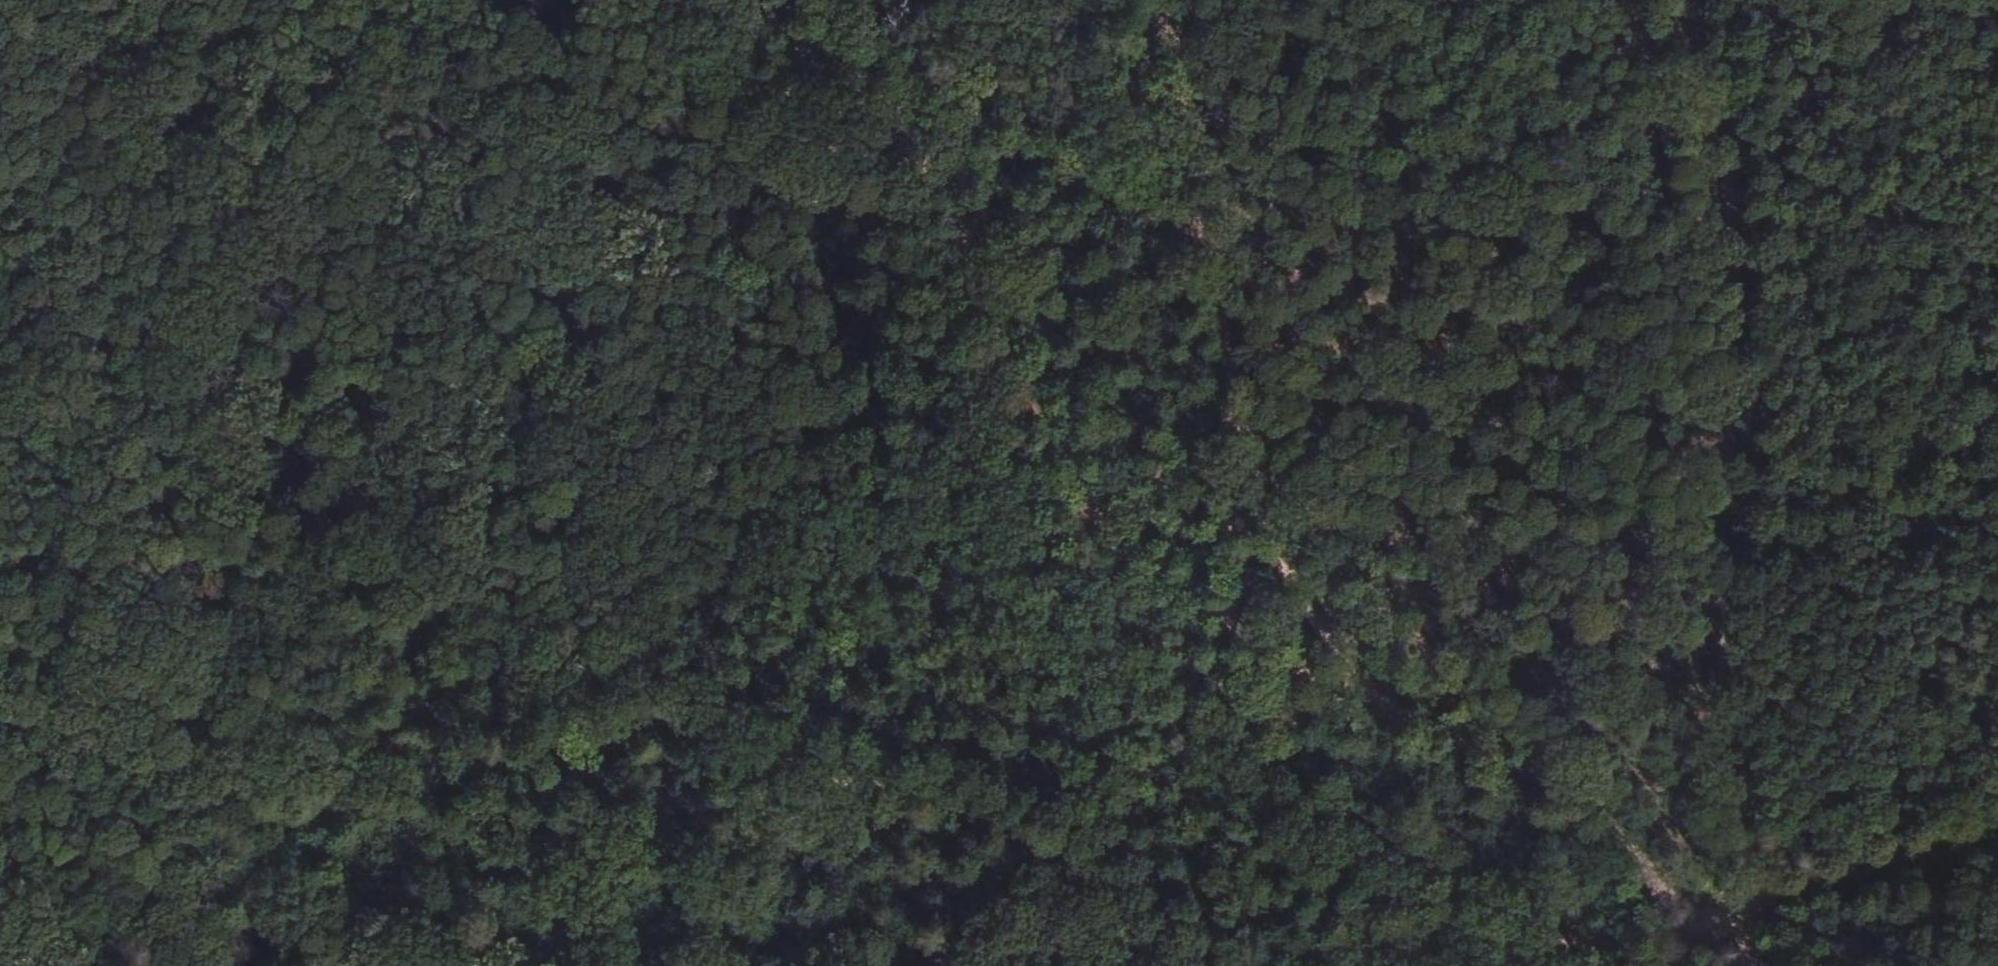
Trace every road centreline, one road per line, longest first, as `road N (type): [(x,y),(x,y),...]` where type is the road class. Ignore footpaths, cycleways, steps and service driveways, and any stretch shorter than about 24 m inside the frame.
road 1 (track): [(257,0),(258,35),(319,152),(407,194),(480,192),(563,148),(625,147),(674,163),(773,224),(799,265),(828,343),(826,412),(785,475),(726,597),(718,665),(751,748),(808,801),(949,848),(1048,914),(1099,955),(1098,965)]
road 2 (track): [(1997,586),(1208,249),(655,0)]
road 3 (track): [(882,98),(1008,337),(1141,504),(1261,609),(1452,706),(1626,842),(1746,904)]
road 4 (track): [(351,965),(359,866),(378,775),(430,632),(506,537),(535,473),(536,394),(510,333),(442,299),(303,193),(279,145),(276,71)]
road 5 (track): [(1746,904),(1710,124),(1663,0)]
road 6 (track): [(885,965),(1634,936),(1746,904)]
road 7 (track): [(1383,667),(1256,436),(1208,249),(1184,0)]
road 8 (track): [(1746,904),(1997,819)]
road 9 (track): [(74,965),(136,899),(233,876)]

